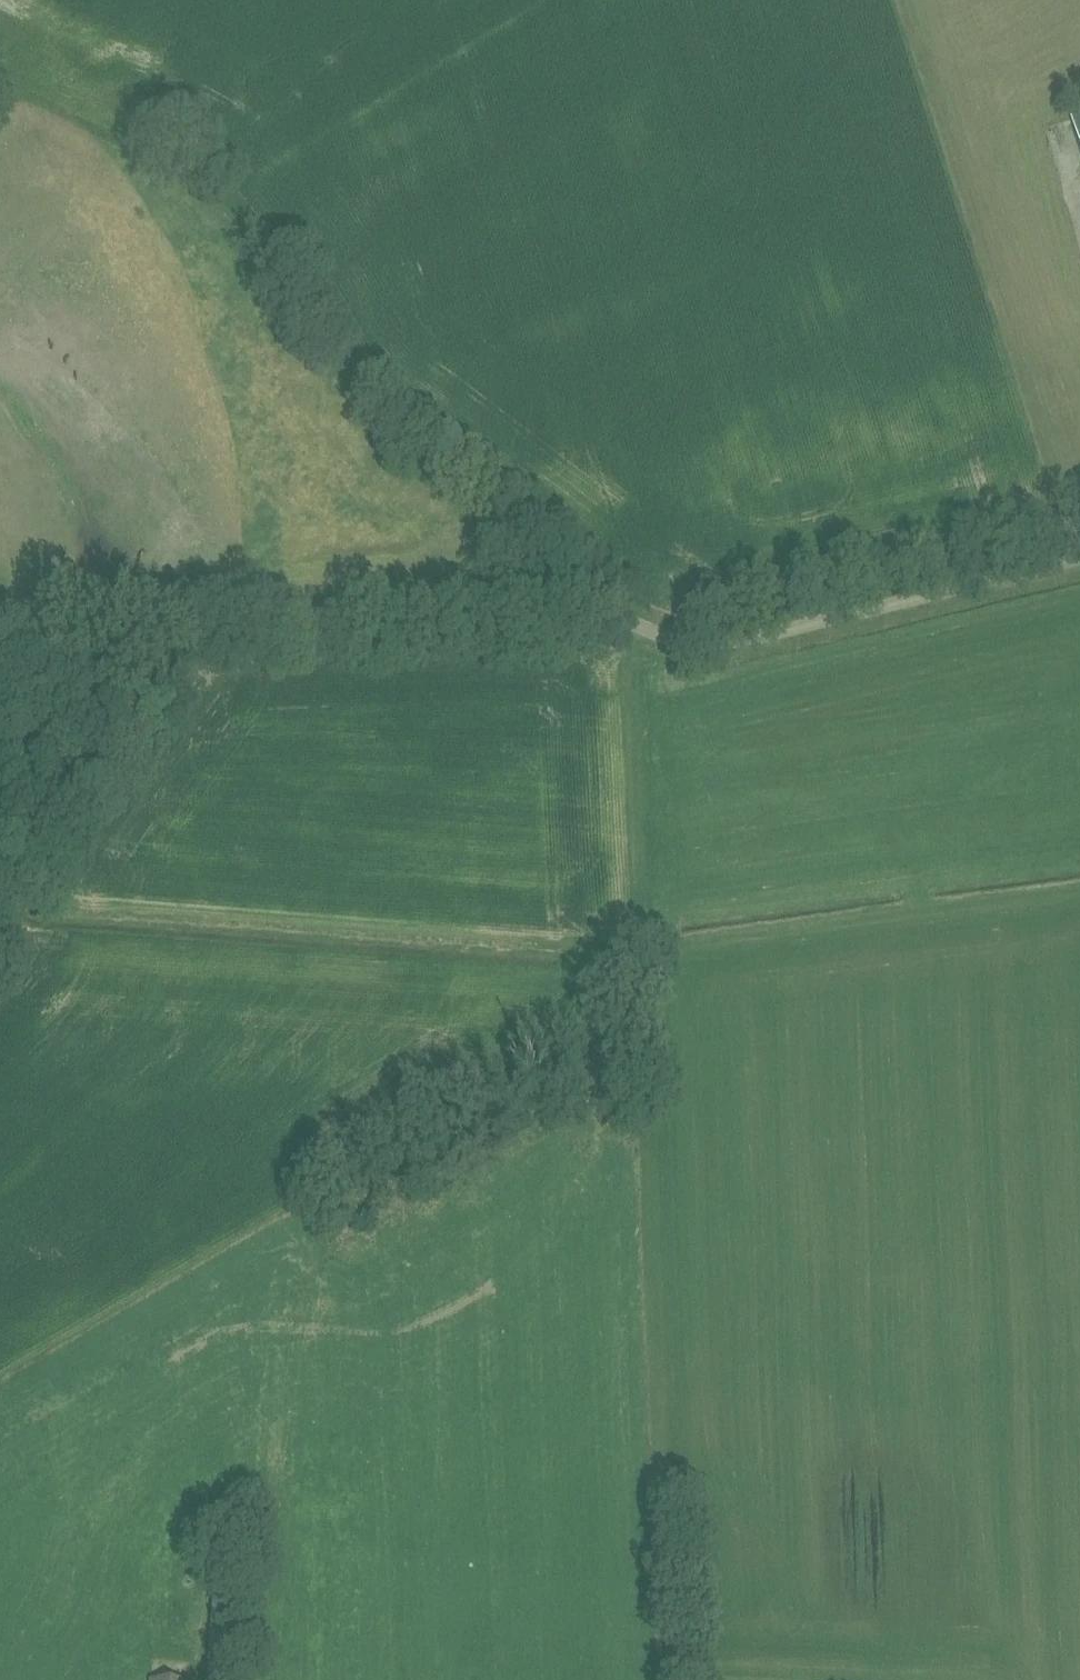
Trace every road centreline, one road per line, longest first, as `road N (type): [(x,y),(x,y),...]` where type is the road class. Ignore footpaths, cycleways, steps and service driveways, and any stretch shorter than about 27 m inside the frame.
road 1 (unclassified): [(0,623),(585,606),(700,645),(1079,558)]

